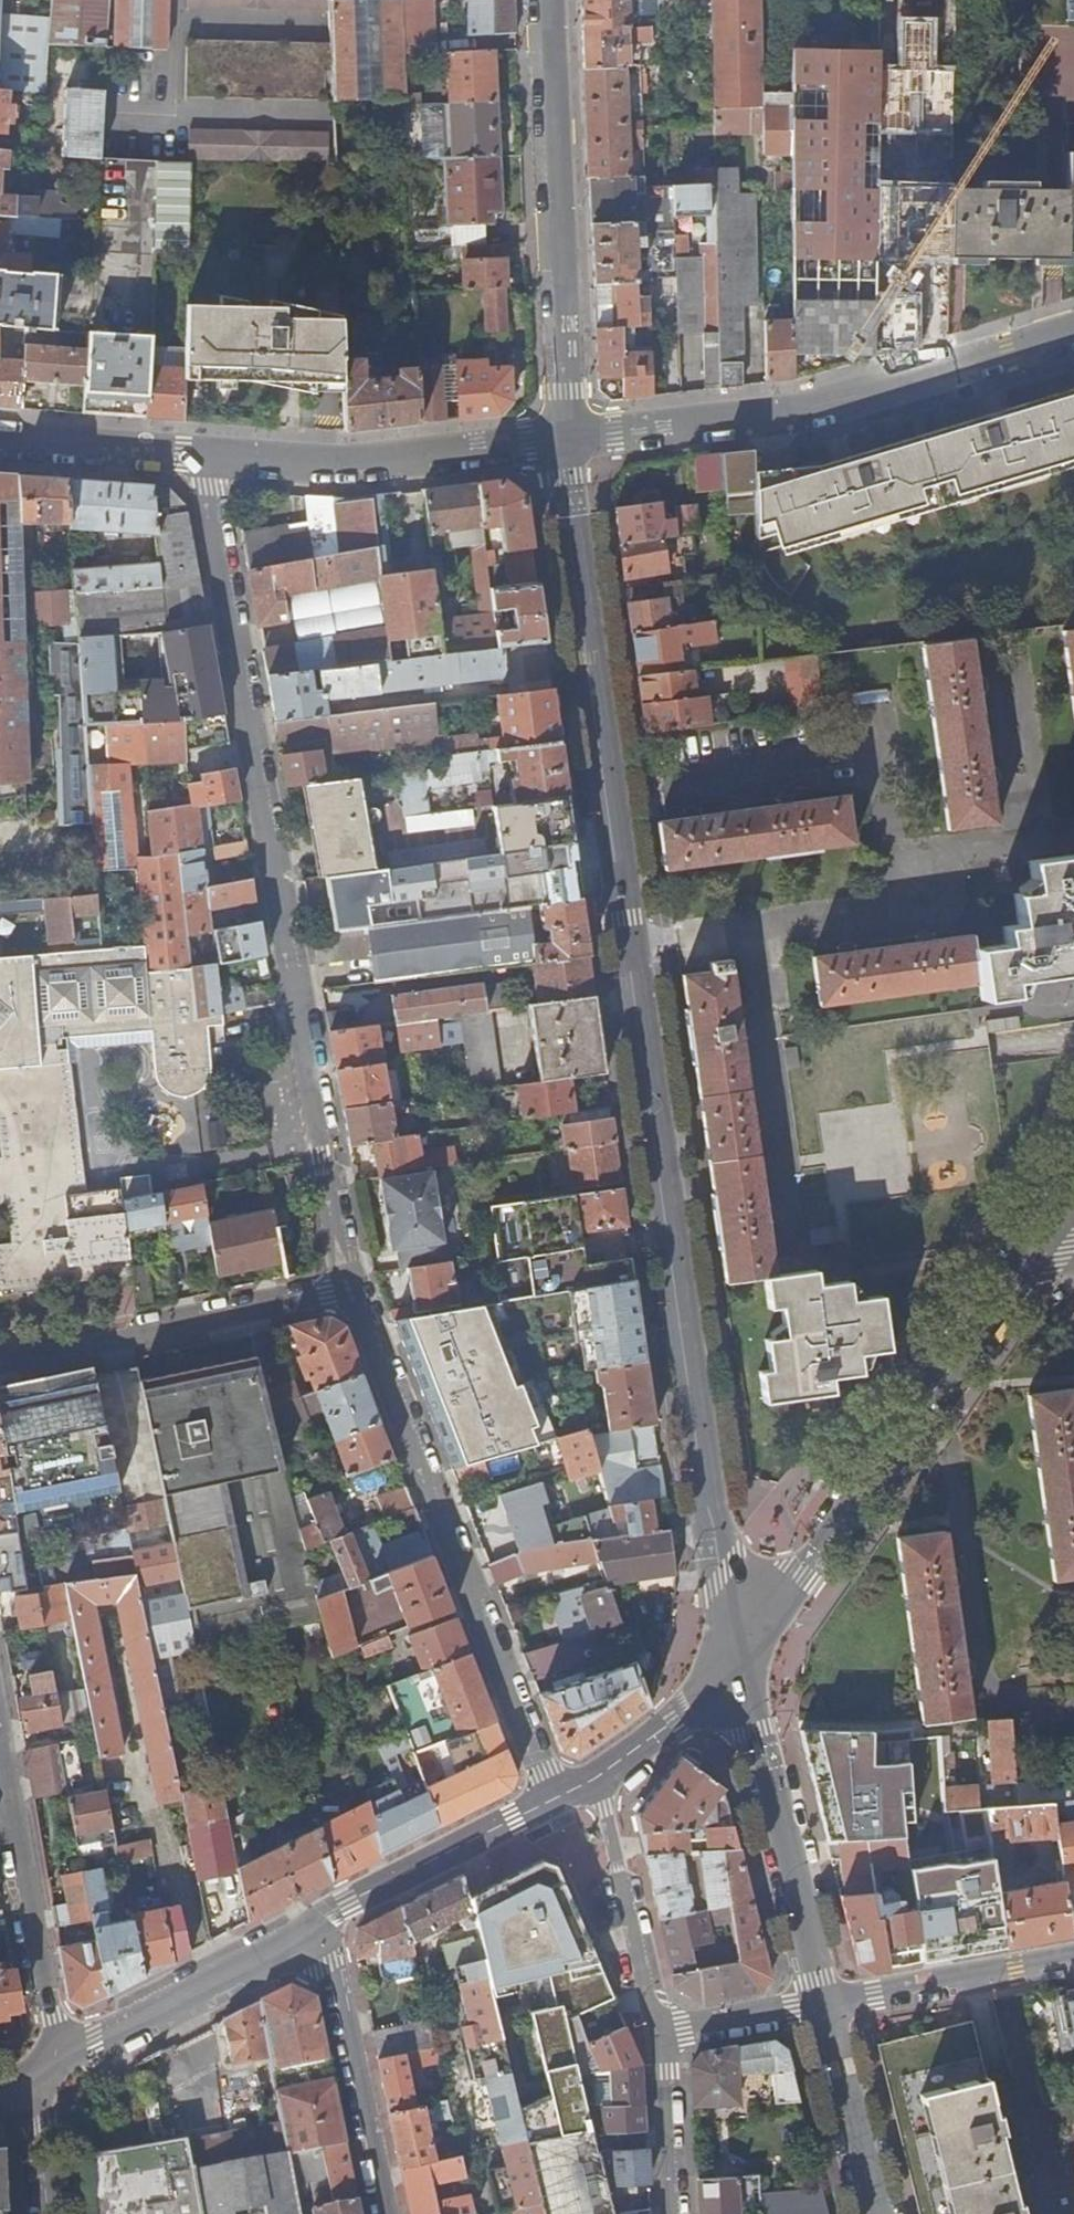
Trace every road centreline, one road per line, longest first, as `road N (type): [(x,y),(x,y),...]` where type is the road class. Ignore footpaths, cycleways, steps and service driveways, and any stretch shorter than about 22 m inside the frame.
road 1 (residential): [(566,439),(704,1485),(740,1655)]
road 2 (residential): [(350,1290),(209,455)]
road 3 (residential): [(551,1801),(350,1290)]
road 4 (residential): [(566,439),(788,417),(1073,329)]
road 5 (tertiary): [(740,1655),(820,1554),(1041,1238)]
road 6 (residential): [(548,0),(566,439)]
road 7 (residential): [(0,1710),(53,2020),(48,2071)]
road 8 (residential): [(740,1655),(825,2007)]
road 9 (residential): [(209,455),(329,463),(566,439)]
road 10 (residential): [(0,1363),(350,1290)]
road 11 (residential): [(674,2213),(664,2028),(825,2007)]
road 12 (tertiary): [(48,2071),(321,1921)]
road 13 (residential): [(321,1921),(382,2213)]
road 14 (tertiary): [(321,1921),(551,1801)]
road 15 (residential): [(1073,1963),(825,2007)]
road 16 (tertiary): [(551,1801),(678,1724),(740,1655)]
road 17 (residential): [(825,2007),(879,2213)]
road 18 (residential): [(209,455),(0,440)]
road 19 (residential): [(50,2213),(41,2126),(48,2071)]

